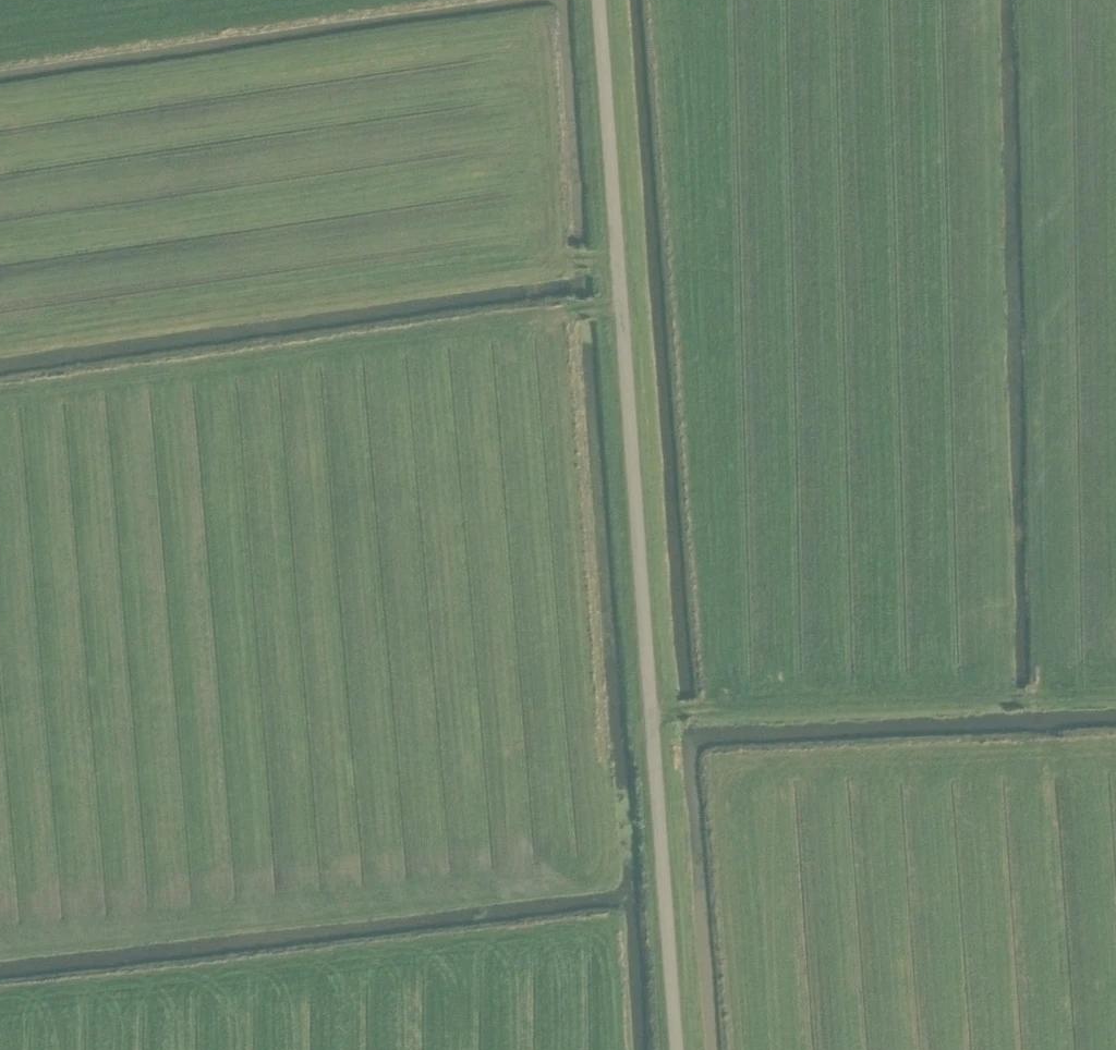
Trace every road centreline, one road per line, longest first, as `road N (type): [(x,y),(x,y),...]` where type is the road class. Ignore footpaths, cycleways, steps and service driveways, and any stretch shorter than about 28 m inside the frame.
road 1 (unclassified): [(679,1049),(597,0)]

